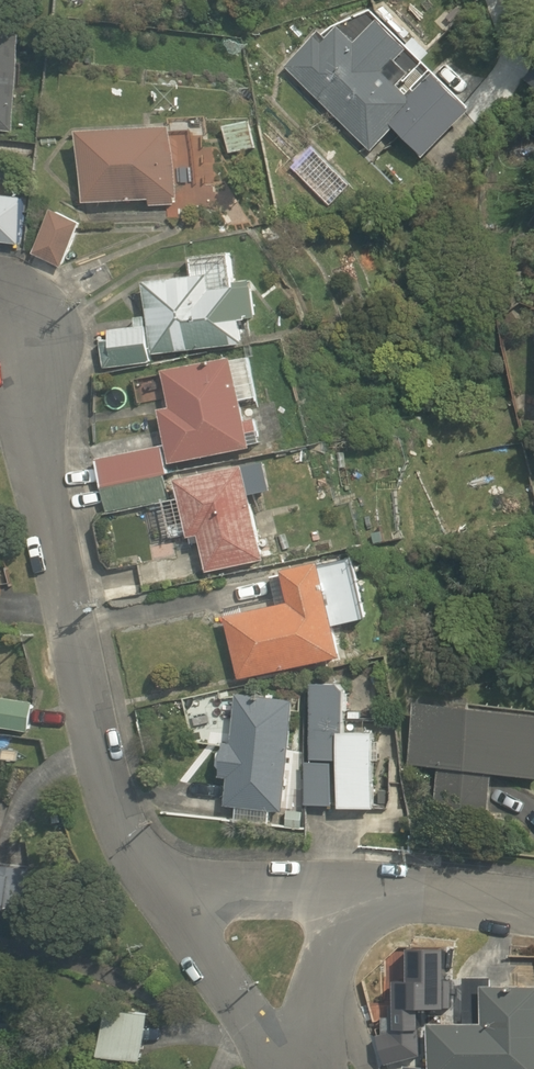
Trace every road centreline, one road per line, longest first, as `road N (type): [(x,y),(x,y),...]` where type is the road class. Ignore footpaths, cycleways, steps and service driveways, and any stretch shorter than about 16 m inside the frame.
road 1 (residential): [(177,896),(135,848),(113,800),(56,570),(28,337)]
road 2 (residential): [(177,896),(371,899)]
road 3 (residential): [(285,1037),(227,985),(177,896)]
road 4 (residential): [(371,899),(285,1037)]
road 5 (residential): [(371,899),(533,913)]

